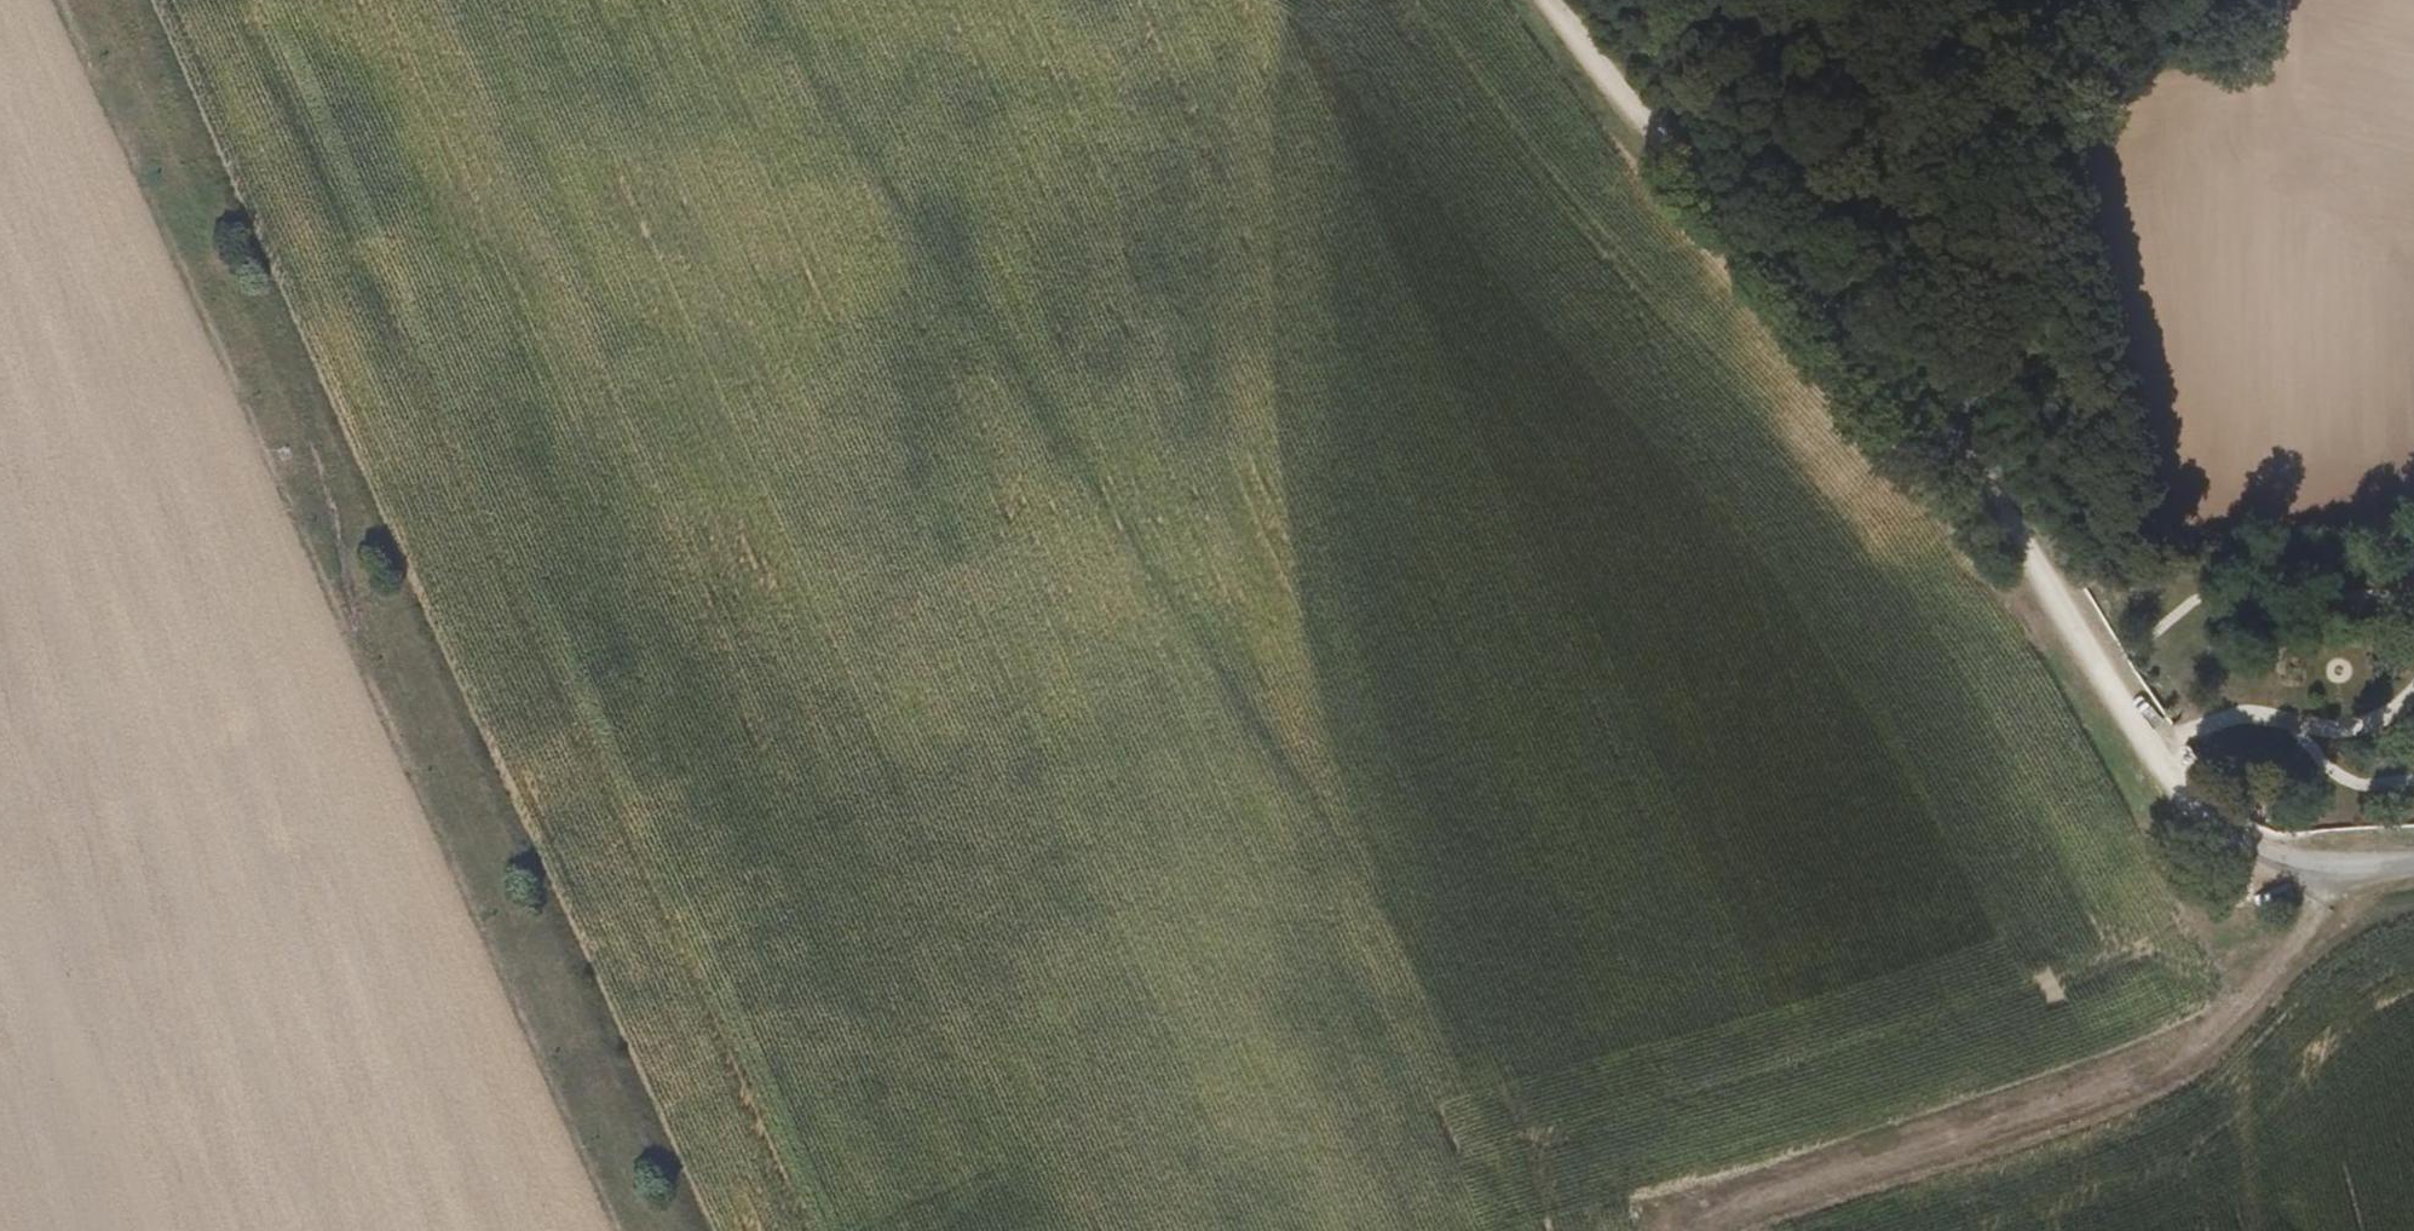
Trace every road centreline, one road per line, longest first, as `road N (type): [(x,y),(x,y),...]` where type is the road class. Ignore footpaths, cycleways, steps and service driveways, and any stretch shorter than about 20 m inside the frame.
road 1 (track): [(2379,881),(2296,867),(2236,841),(2176,784),(2016,534),(1884,364),(1679,182),(1552,0)]
road 2 (track): [(1731,1230),(1825,1188),(2060,1143),(2163,1093),(2379,881)]

